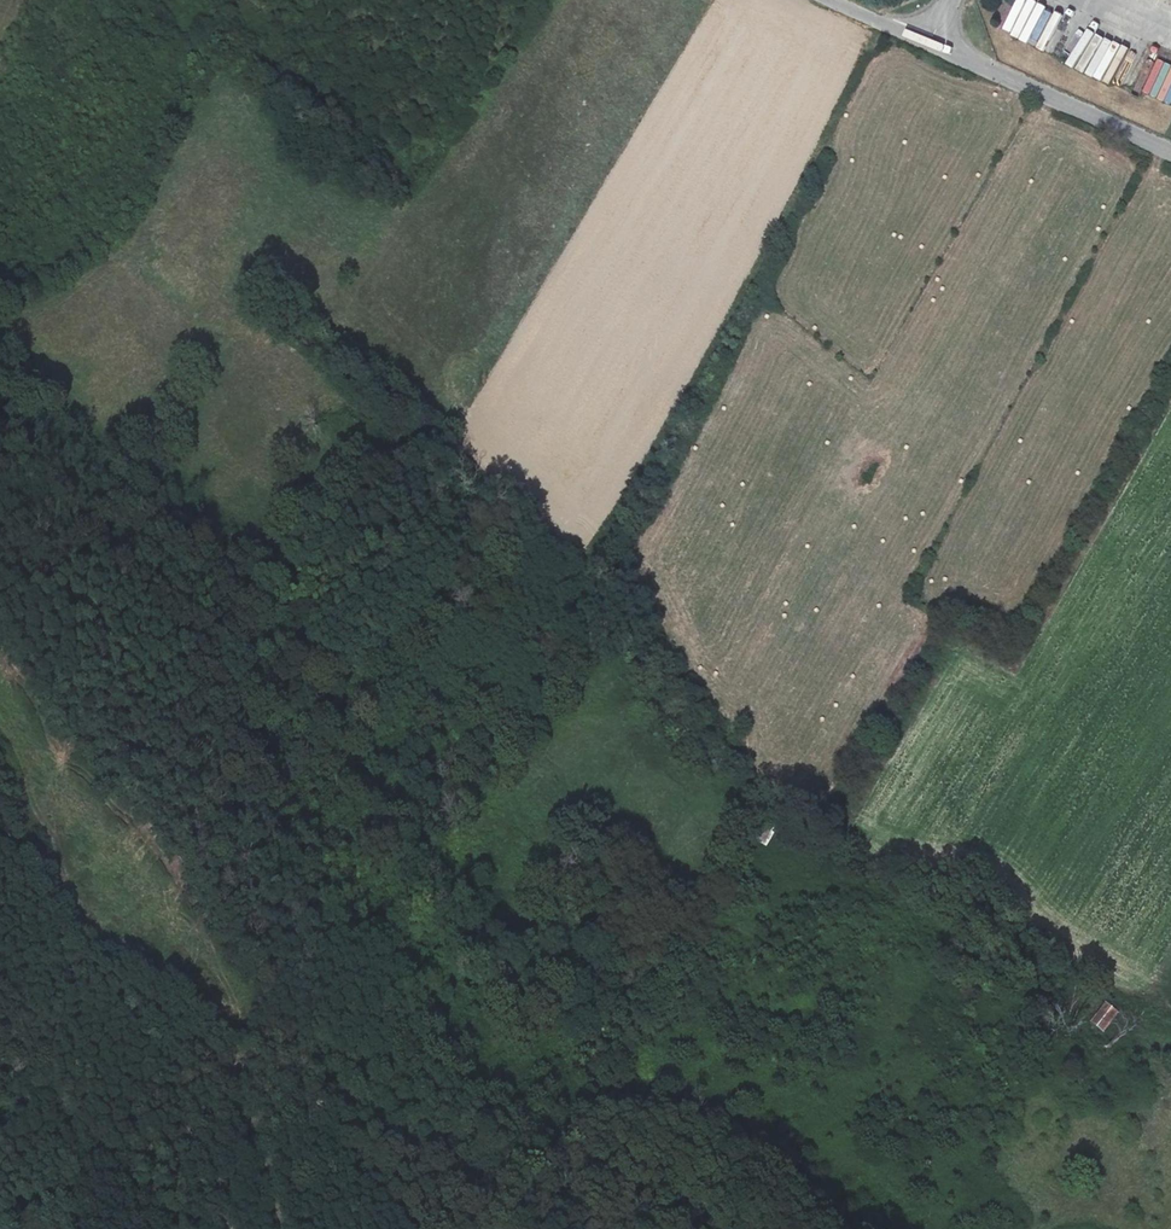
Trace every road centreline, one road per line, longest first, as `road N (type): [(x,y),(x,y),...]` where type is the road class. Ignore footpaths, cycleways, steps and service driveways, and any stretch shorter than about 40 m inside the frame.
road 1 (track): [(0,814),(66,952),(196,1031),(232,1078),(243,1132),(233,1228)]
road 2 (residential): [(1170,152),(929,43)]

